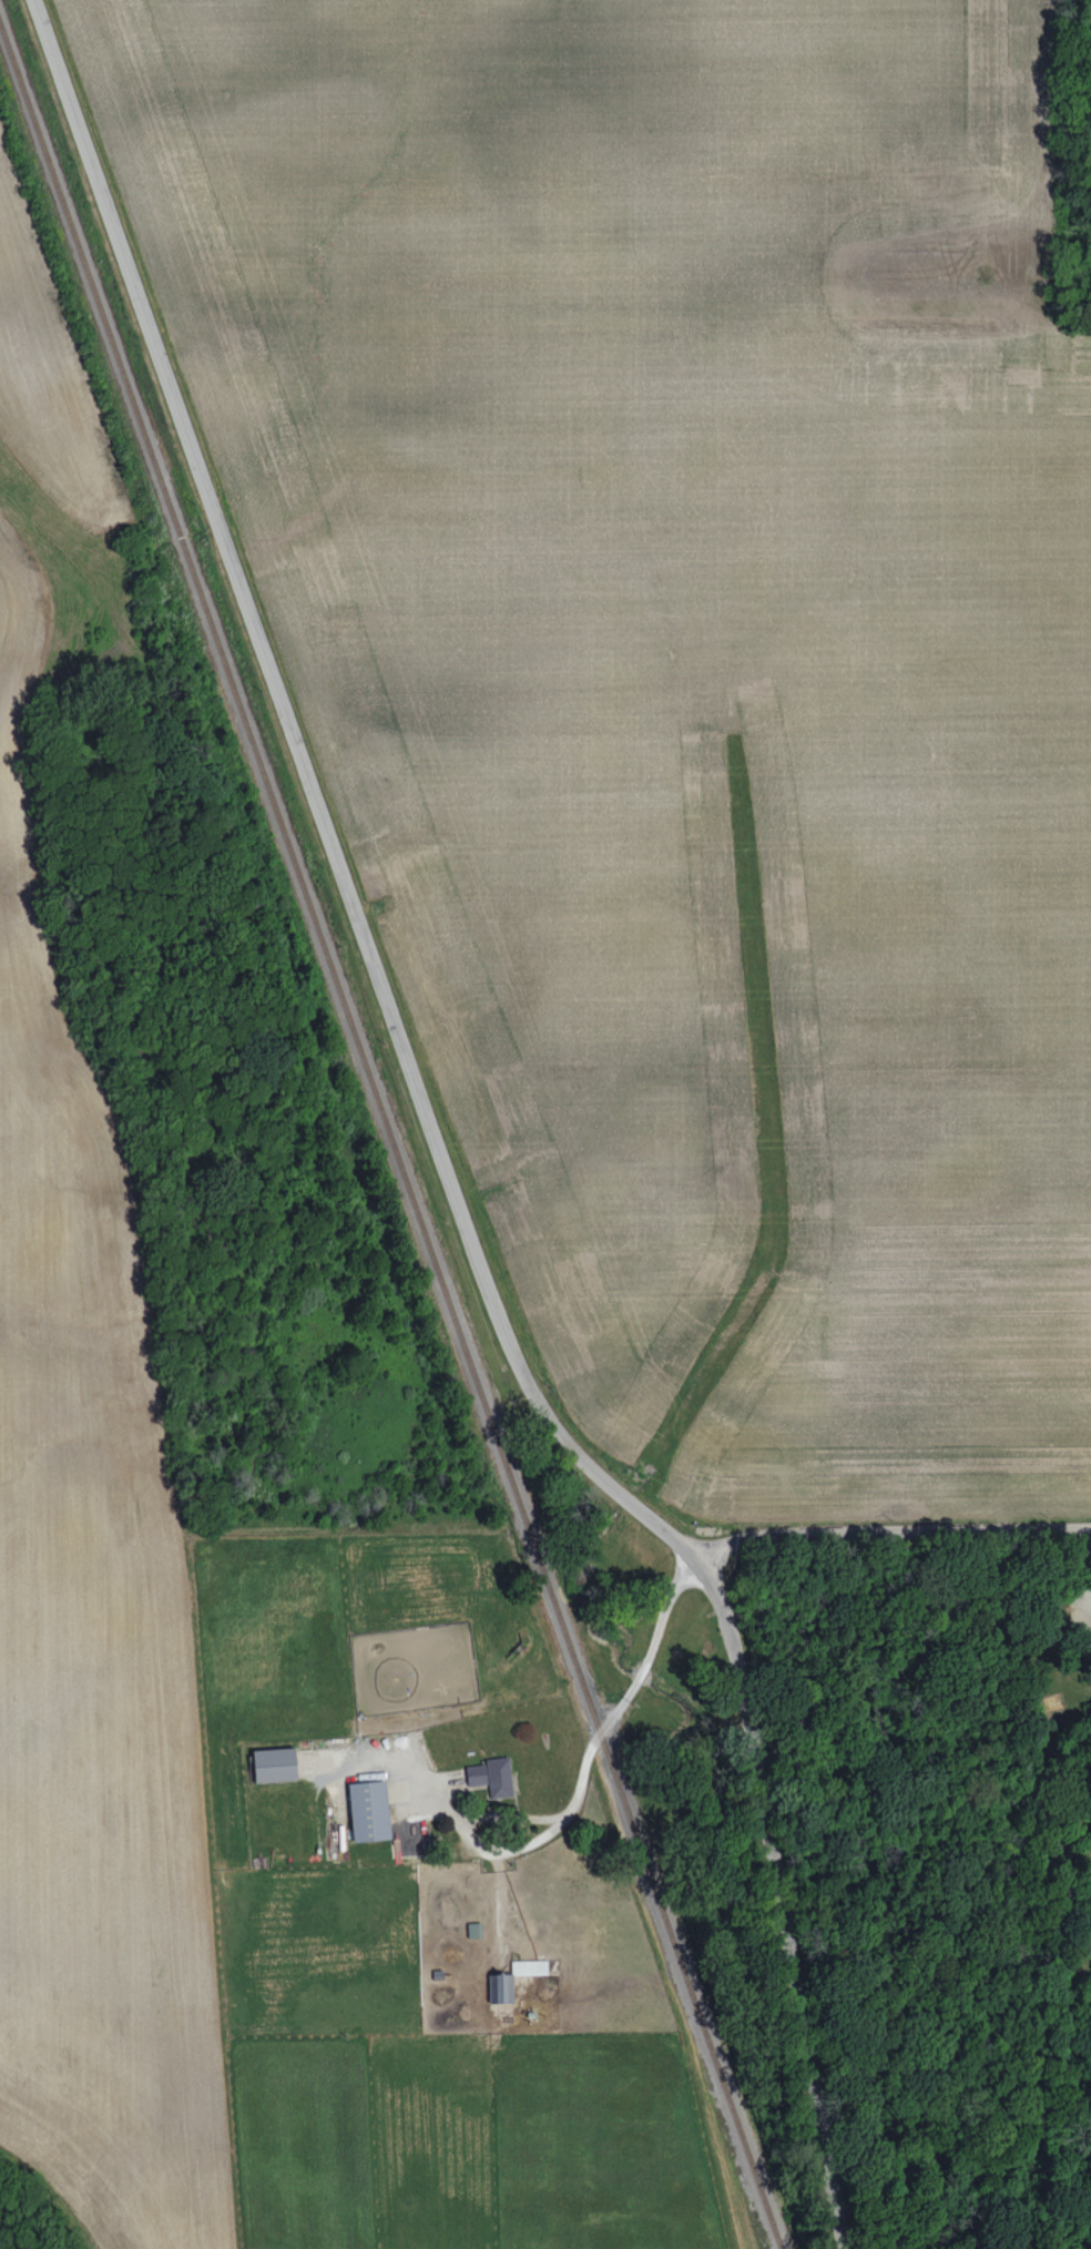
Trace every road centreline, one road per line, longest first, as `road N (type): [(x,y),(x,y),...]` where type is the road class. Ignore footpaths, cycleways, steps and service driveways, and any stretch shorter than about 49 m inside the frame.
road 1 (tertiary): [(845,2248),(727,1616),(690,1560),(577,1454),(503,1336),(33,0)]
road 2 (residential): [(690,1560),(764,1525),(1090,1517)]

